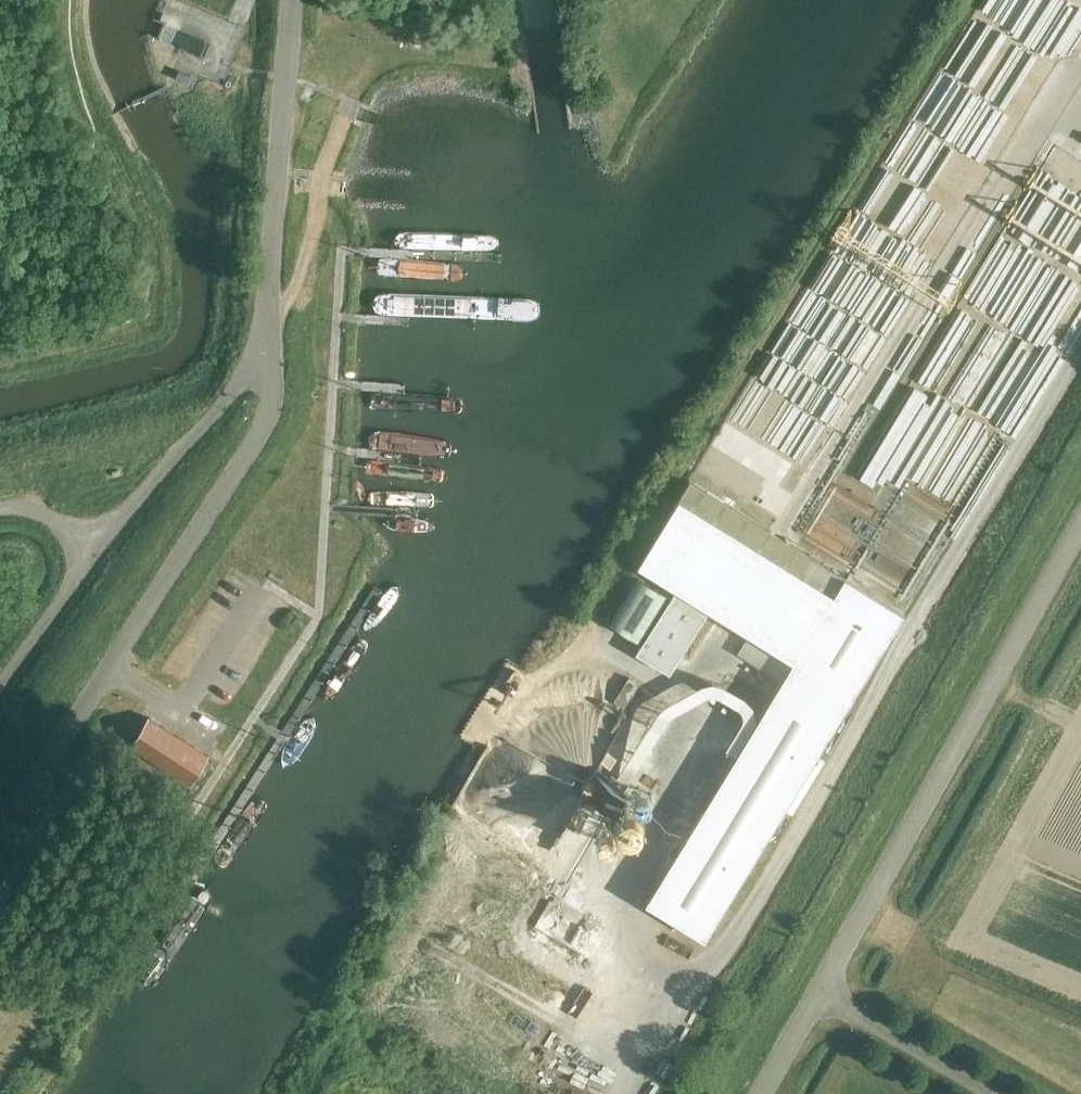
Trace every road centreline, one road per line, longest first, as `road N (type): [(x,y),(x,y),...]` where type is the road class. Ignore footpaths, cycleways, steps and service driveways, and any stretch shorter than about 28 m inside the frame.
road 1 (unclassified): [(762,1093),(1080,523)]
road 2 (unclassified): [(0,828),(259,439),(272,405),(266,348)]
road 3 (unclassified): [(266,348),(293,0)]
road 4 (unclassified): [(95,552),(266,348)]
road 5 (track): [(266,348),(311,237),(322,169),(350,101)]
road 6 (unclassified): [(0,682),(95,552)]

